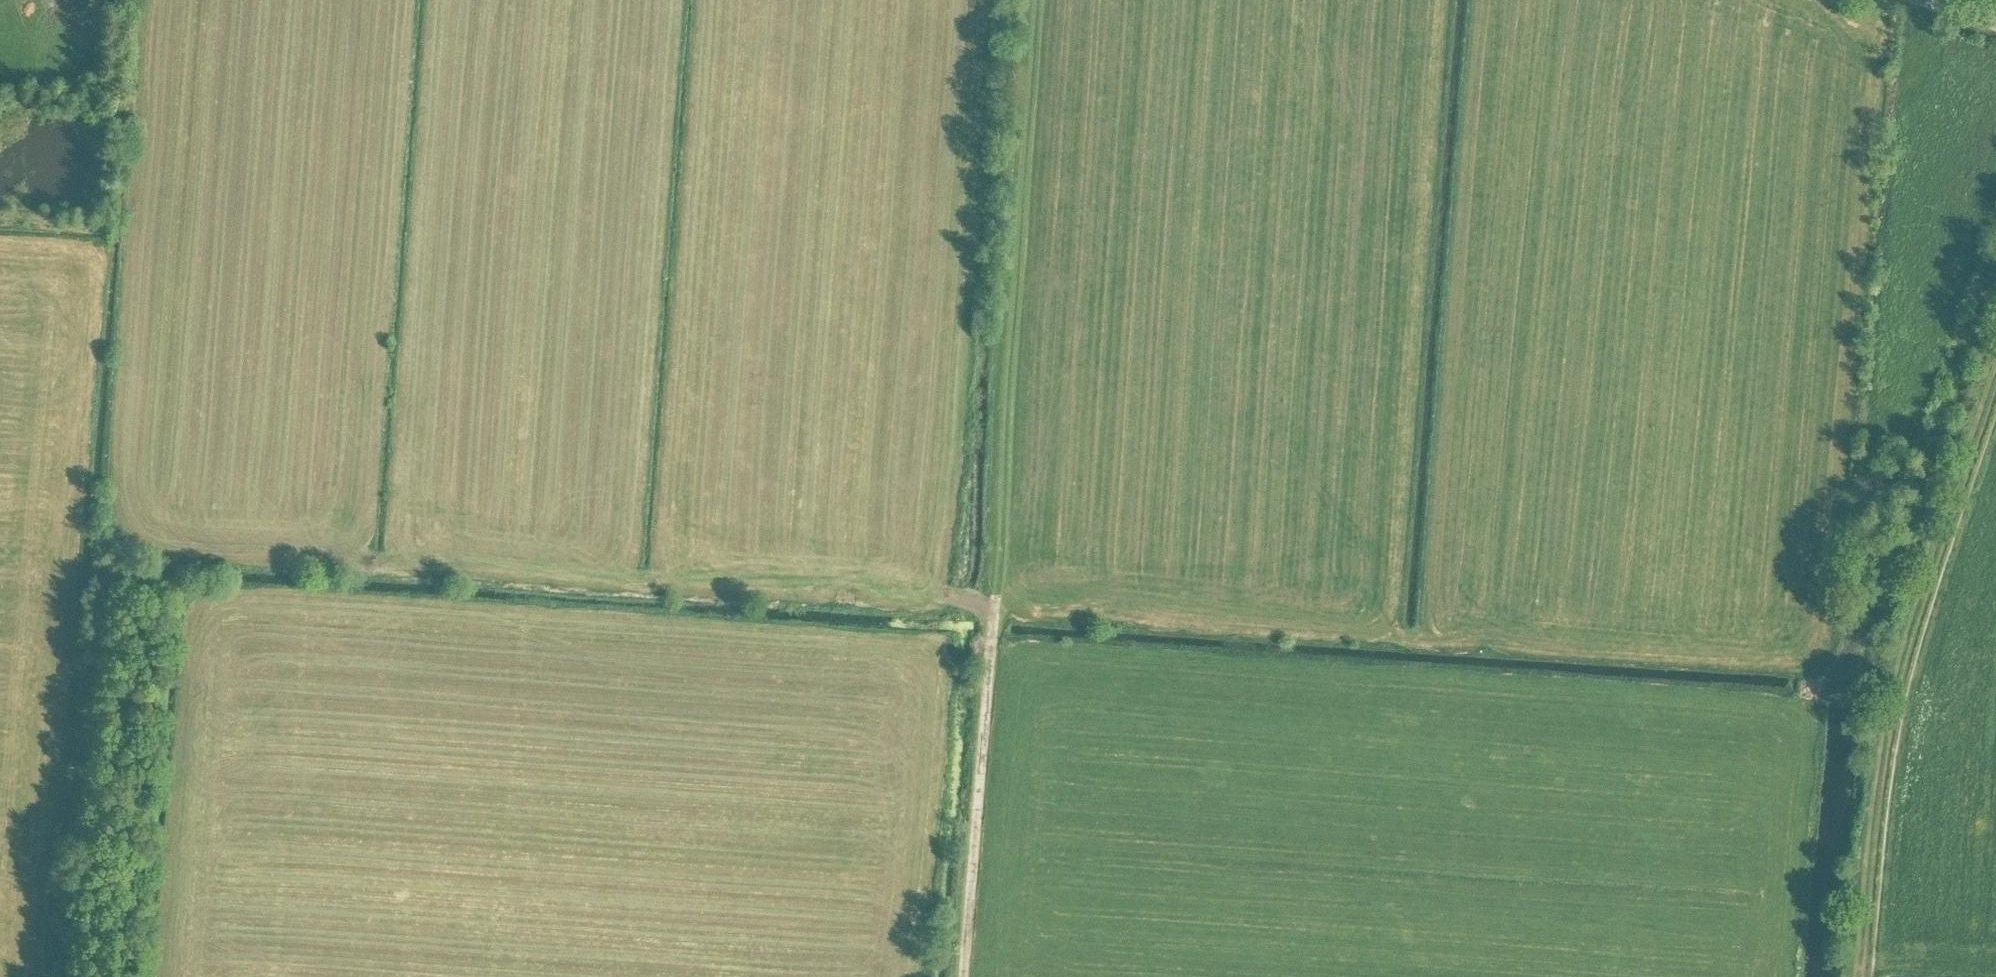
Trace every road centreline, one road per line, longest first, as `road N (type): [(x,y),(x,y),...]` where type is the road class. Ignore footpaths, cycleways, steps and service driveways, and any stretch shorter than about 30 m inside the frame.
road 1 (track): [(1858,976),(1893,709),(1995,381)]

